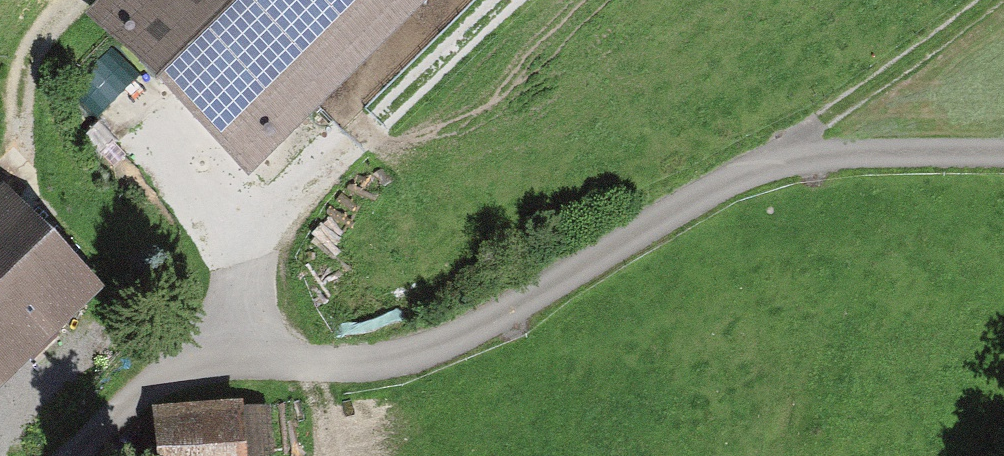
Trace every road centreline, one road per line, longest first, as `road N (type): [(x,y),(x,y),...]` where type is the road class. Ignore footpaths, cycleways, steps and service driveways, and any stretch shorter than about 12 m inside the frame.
road 1 (track): [(81,455),(160,382),(233,347),(291,364),(354,364),(467,333),(771,157),(1003,153)]
road 2 (track): [(507,0),(324,172),(246,259),(233,347)]
road 3 (track): [(990,0),(771,157)]

